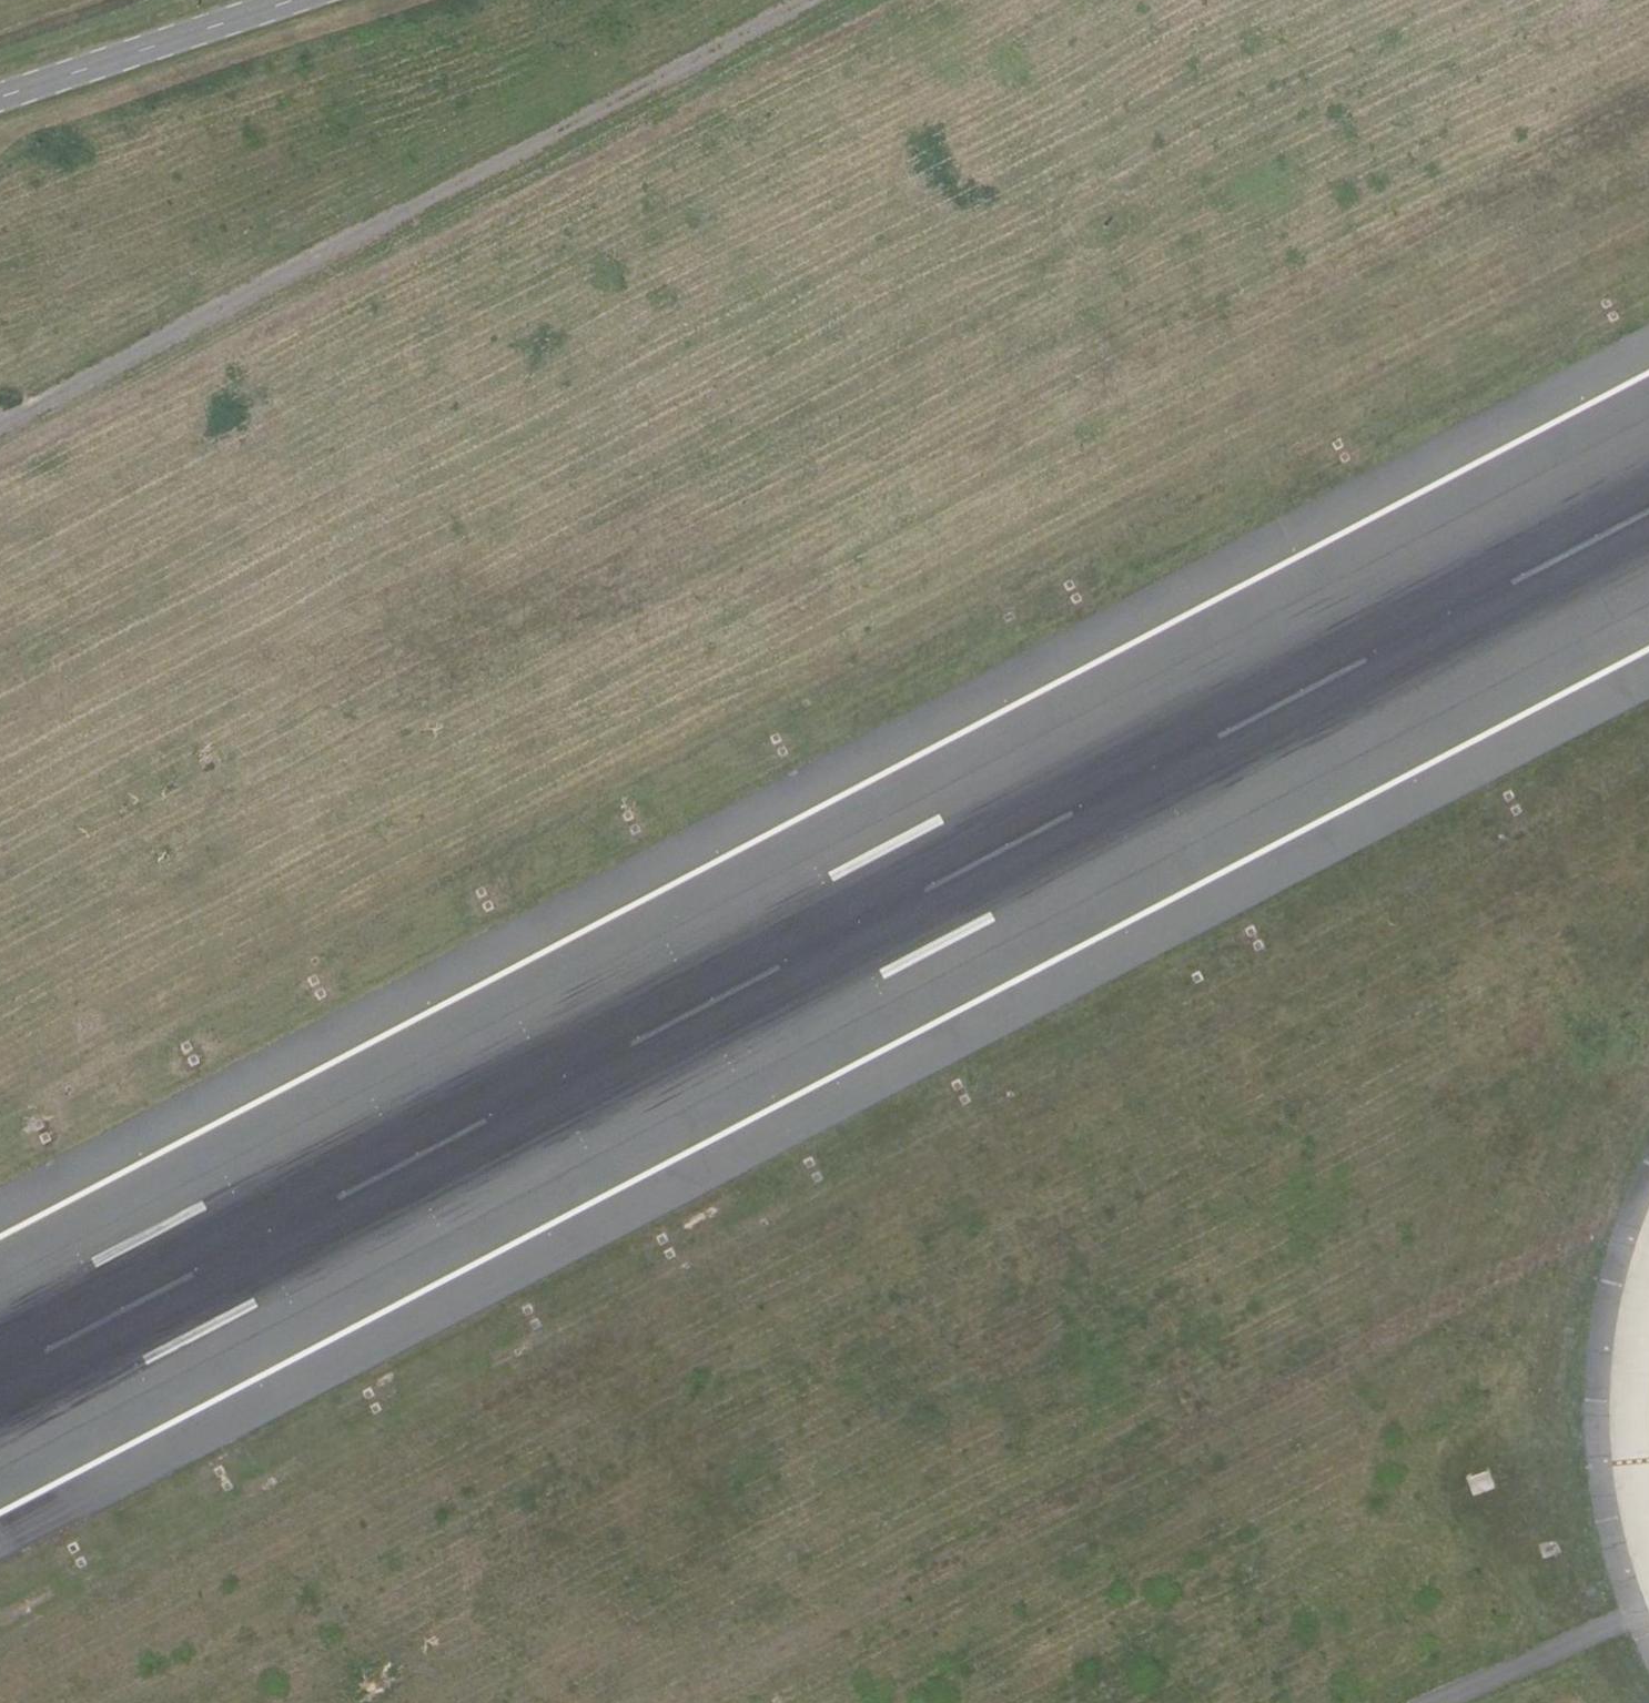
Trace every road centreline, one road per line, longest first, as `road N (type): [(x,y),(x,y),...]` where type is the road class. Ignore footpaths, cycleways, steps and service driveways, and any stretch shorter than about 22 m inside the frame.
road 1 (track): [(0,424),(817,0)]
road 2 (track): [(1440,1702),(1648,1607)]

